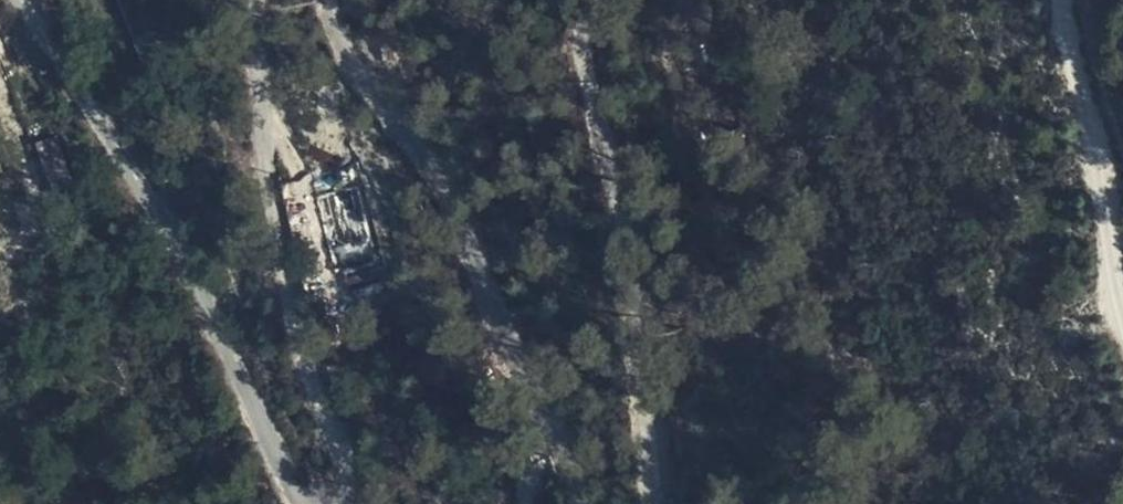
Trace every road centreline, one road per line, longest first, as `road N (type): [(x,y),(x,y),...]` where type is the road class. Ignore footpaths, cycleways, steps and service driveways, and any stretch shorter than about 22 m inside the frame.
road 1 (track): [(19,0),(94,107),(218,323),(292,493),(305,503)]
road 2 (track): [(581,503),(424,143),(341,41),(330,0)]
road 3 (track): [(257,0),(267,156),(296,308),(347,456),(345,500),(336,503)]
road 4 (track): [(588,0),(589,66),(646,397),(656,503)]
road 5 (track): [(1122,315),(1103,170),(1064,0)]

